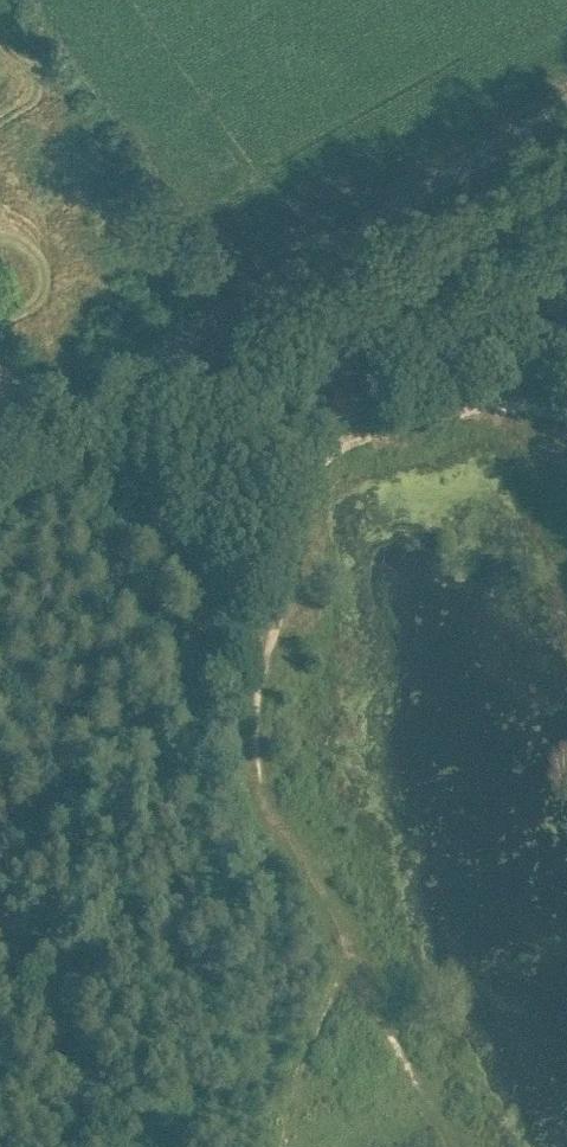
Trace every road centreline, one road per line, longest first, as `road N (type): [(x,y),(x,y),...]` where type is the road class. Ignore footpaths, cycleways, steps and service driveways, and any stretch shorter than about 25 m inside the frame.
road 1 (tertiary): [(566,108),(0,467)]

